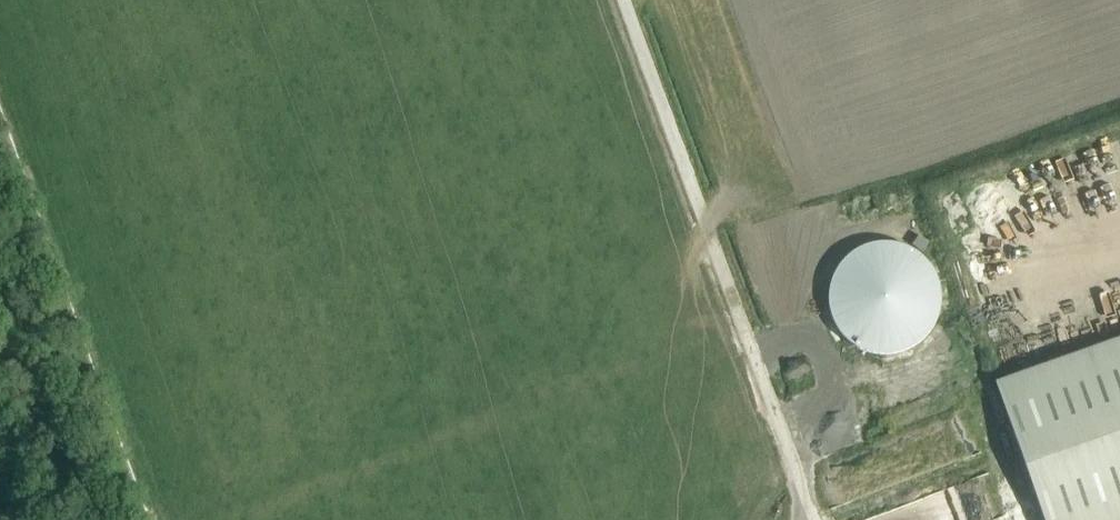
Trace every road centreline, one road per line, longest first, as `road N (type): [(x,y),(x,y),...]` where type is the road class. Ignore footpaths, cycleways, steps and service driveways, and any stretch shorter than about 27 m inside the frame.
road 1 (track): [(807,519),(618,0)]

